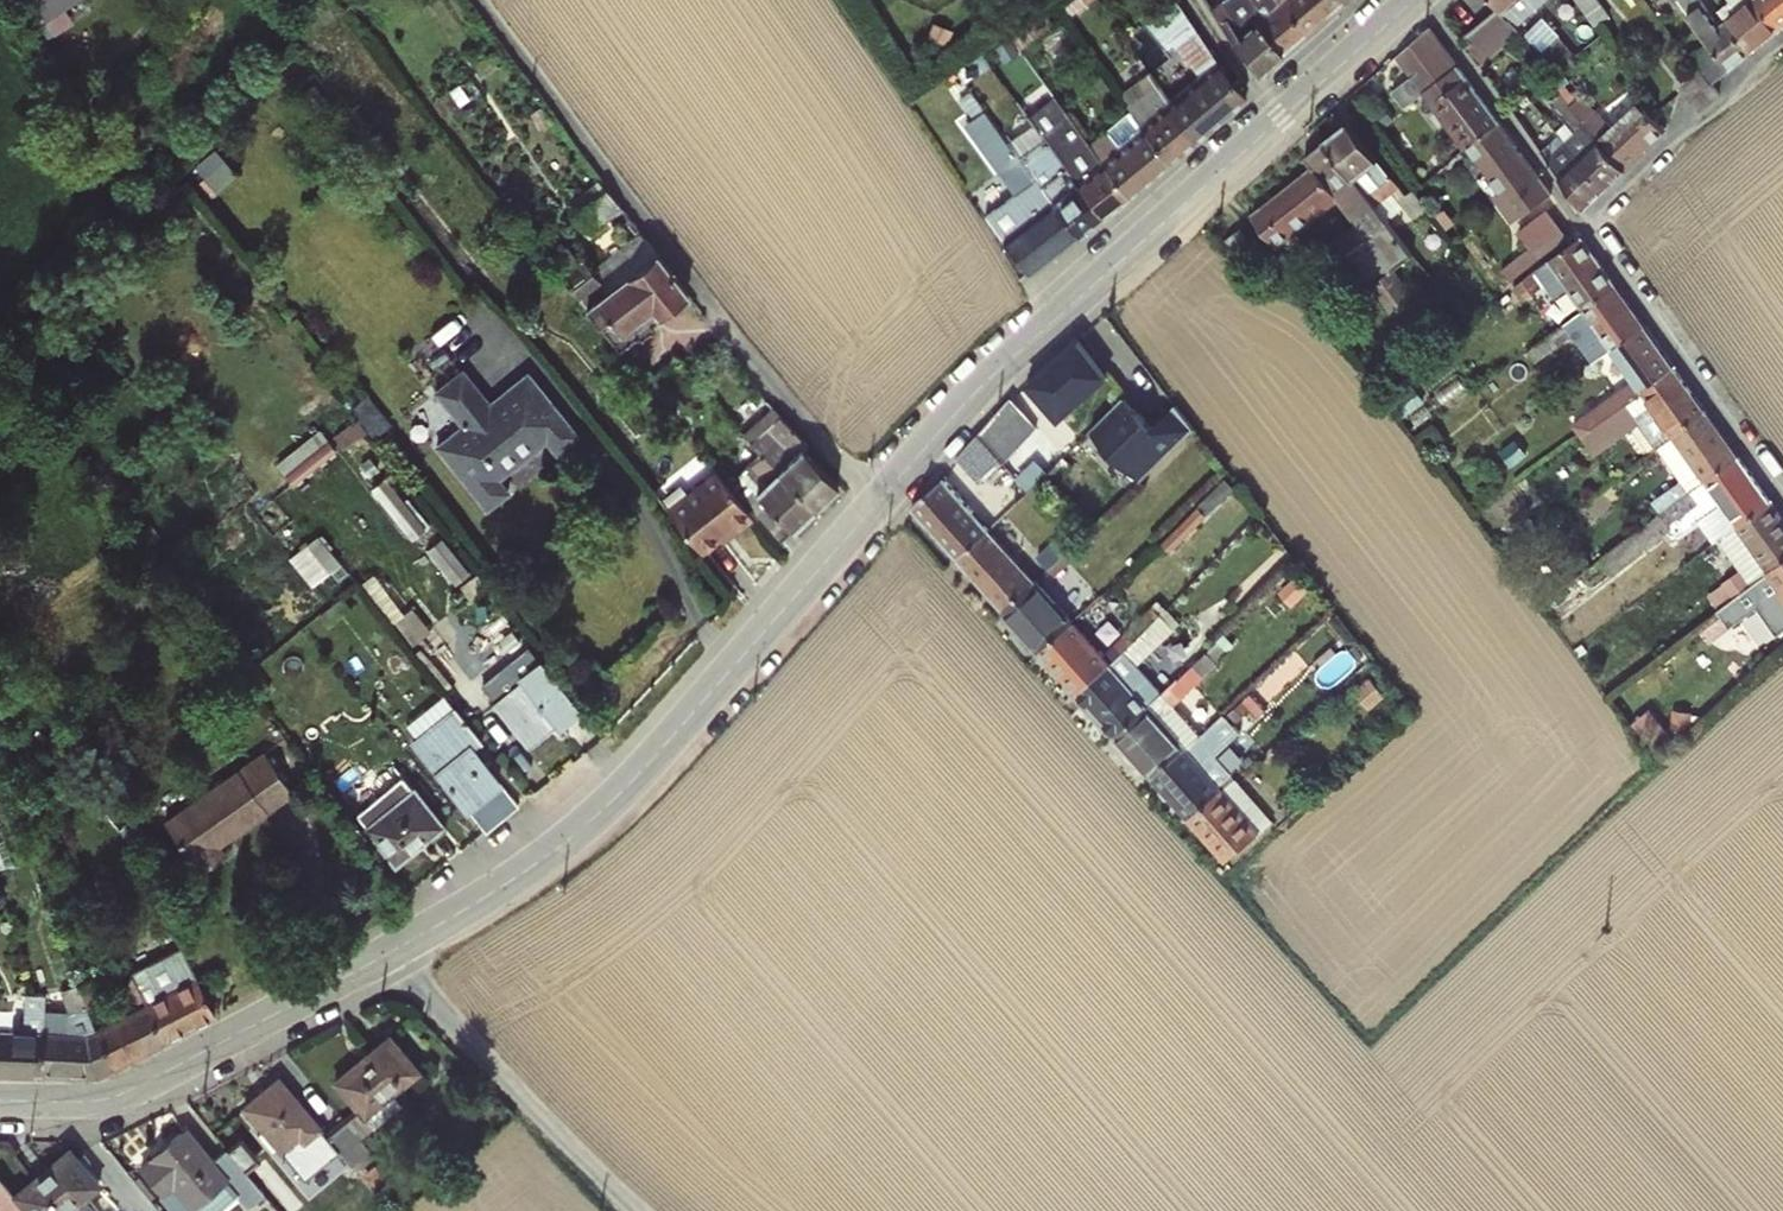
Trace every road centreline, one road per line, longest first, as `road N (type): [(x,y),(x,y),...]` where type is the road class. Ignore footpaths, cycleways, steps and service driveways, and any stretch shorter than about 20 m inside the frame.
road 1 (residential): [(1415,0),(999,368),(881,496)]
road 2 (residential): [(881,496),(601,810),(489,892),(396,947)]
road 3 (residential): [(490,0),(840,454),(881,496)]
road 4 (residential): [(881,496),(1231,882)]
road 5 (residential): [(396,947),(129,1091),(88,1099),(0,1099)]
road 6 (residential): [(396,947),(557,1134),(635,1210)]

